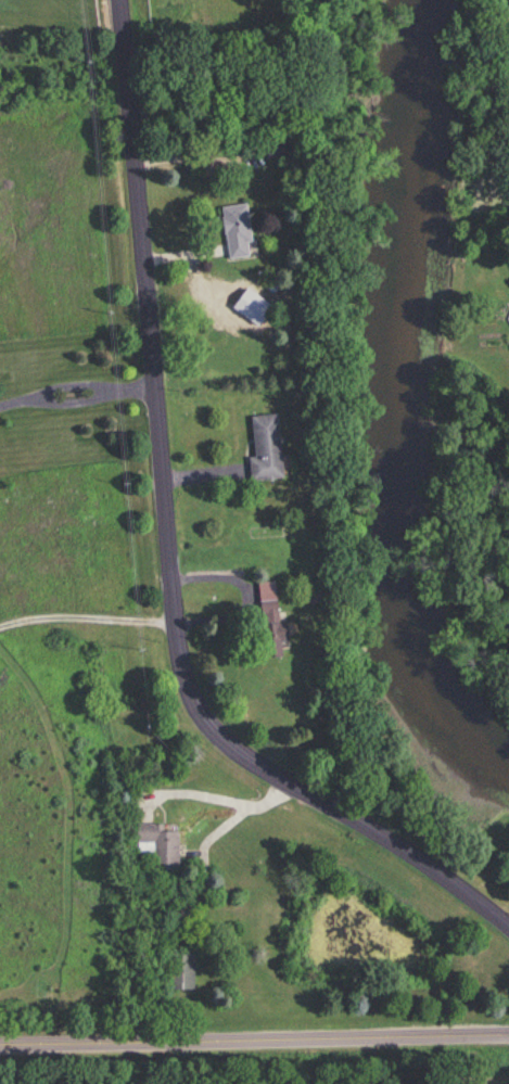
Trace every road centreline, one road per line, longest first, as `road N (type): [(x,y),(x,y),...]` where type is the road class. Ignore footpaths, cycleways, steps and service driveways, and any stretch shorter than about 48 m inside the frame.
road 1 (tertiary): [(508,924),(381,831),(236,750),(194,702),(178,626),(122,0)]
road 2 (residential): [(508,1035),(0,1045)]

